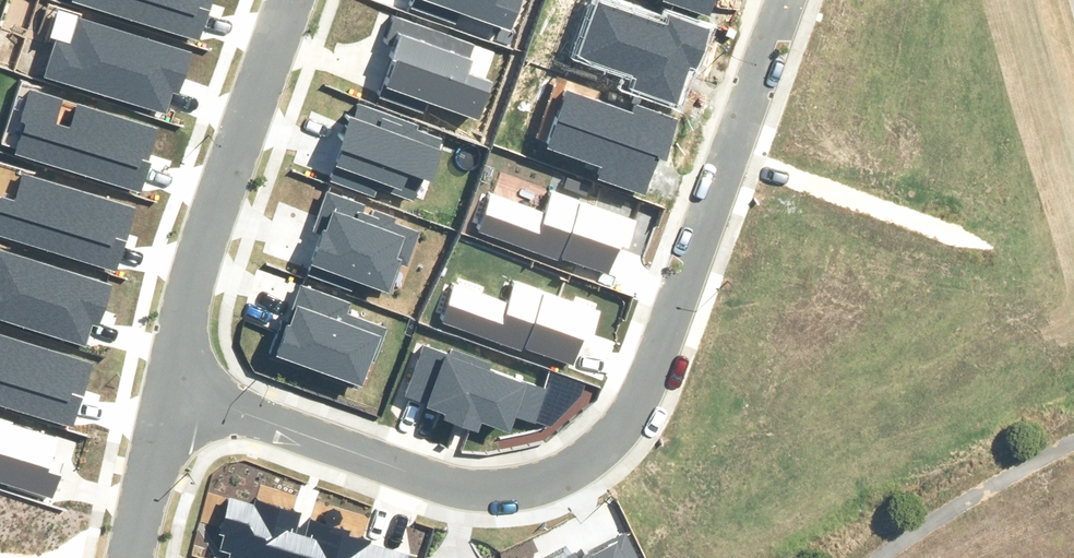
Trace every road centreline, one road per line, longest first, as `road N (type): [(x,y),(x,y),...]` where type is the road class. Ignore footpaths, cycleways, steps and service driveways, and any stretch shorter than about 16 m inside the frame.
road 1 (residential): [(177,403),(473,498),(533,494),(587,471),(644,407),(790,0)]
road 2 (residential): [(296,0),(201,286),(177,403)]
road 3 (residential): [(177,403),(140,557)]

